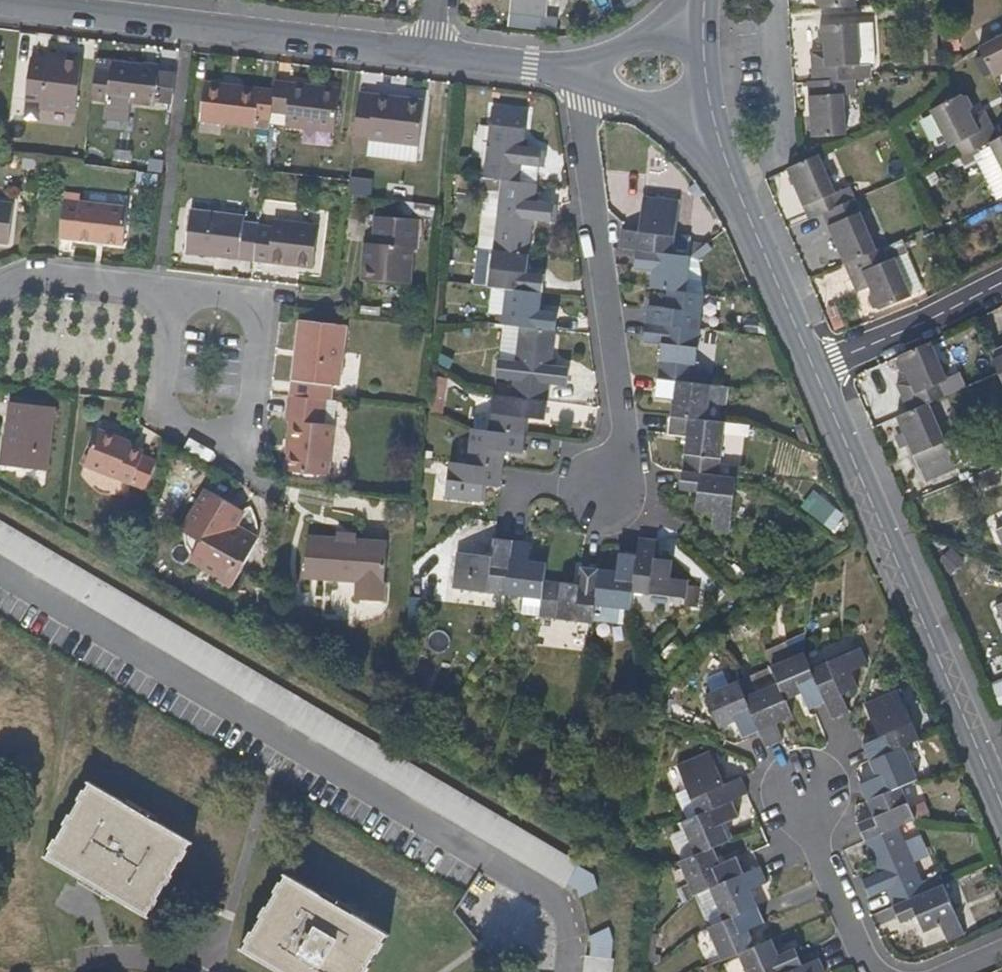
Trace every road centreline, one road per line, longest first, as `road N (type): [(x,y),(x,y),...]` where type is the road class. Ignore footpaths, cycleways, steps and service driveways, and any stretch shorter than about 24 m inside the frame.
road 1 (residential): [(0,576),(550,899),(571,938),(570,971)]
road 2 (residential): [(1001,812),(814,374)]
road 3 (residential): [(579,70),(629,459),(619,480),(589,493)]
road 4 (residential): [(29,9),(429,58)]
road 5 (residential): [(170,296),(256,307),(246,456),(162,416)]
road 6 (residential): [(814,374),(711,108)]
road 7 (residential): [(814,374),(1001,279)]
road 8 (residential): [(798,802),(869,971)]
road 9 (residential): [(0,290),(33,278),(170,296)]
road 10 (residential): [(429,58),(579,70)]
road 11 (residential): [(579,70),(653,110),(711,108)]
road 12 (residential): [(702,30),(656,33),(579,70)]
road 13 (residential): [(162,416),(170,296)]

